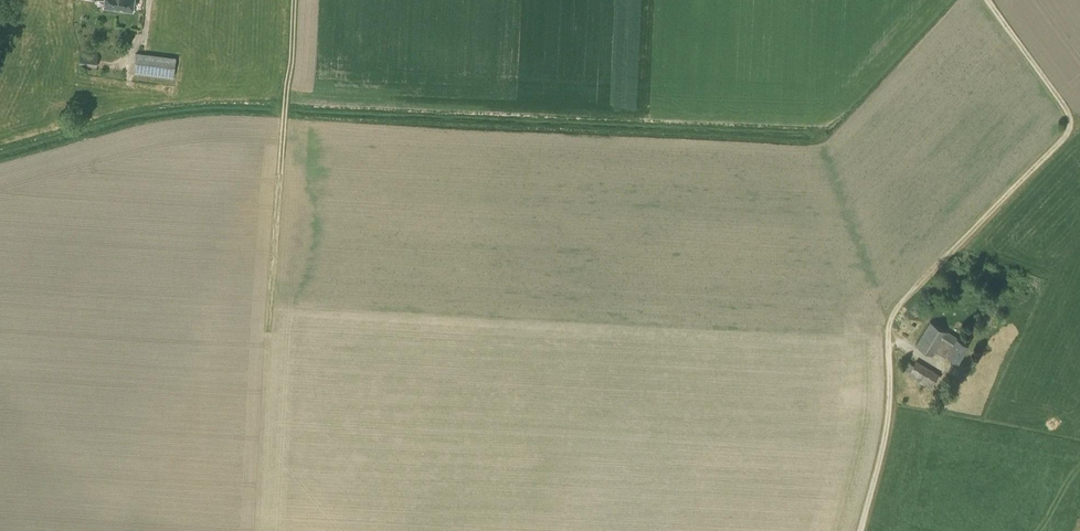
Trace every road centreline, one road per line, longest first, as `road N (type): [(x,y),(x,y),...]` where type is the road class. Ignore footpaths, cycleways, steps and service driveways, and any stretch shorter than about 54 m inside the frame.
road 1 (track): [(987,0),(1070,127),(887,323)]
road 2 (unclassified): [(862,530),(891,421),(887,323)]

